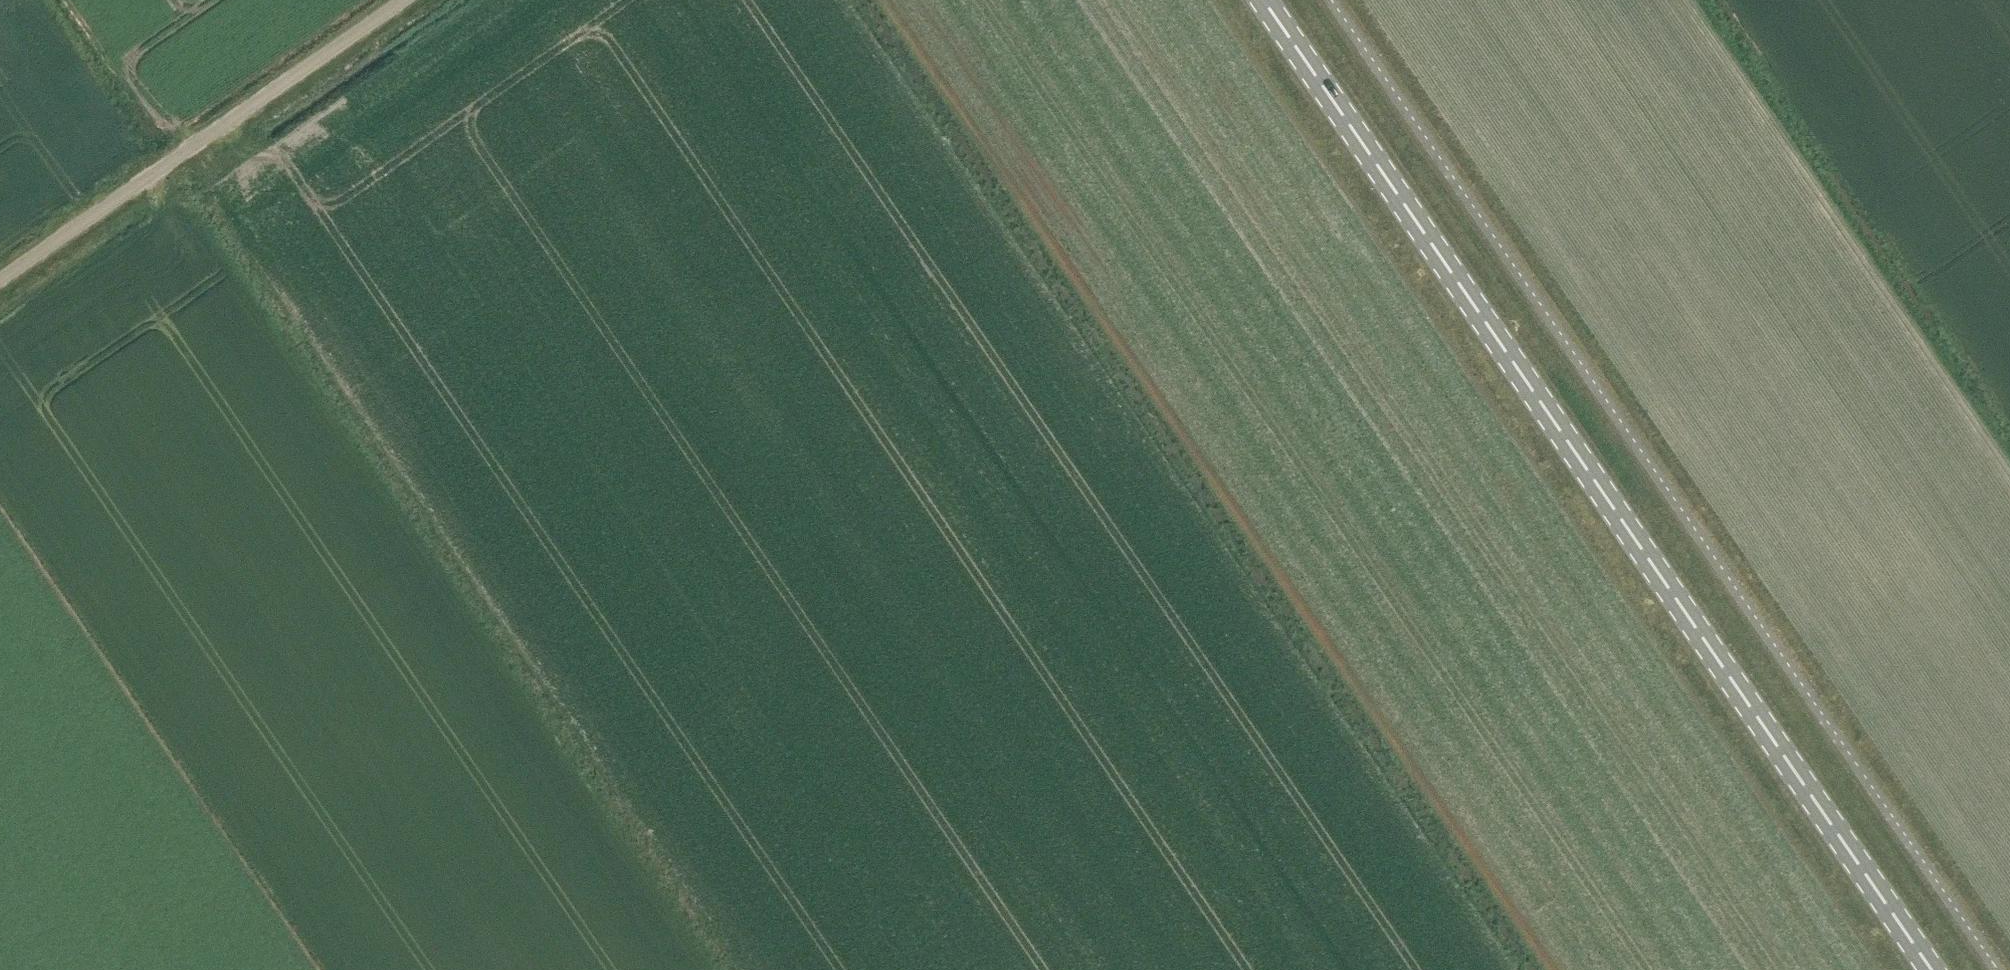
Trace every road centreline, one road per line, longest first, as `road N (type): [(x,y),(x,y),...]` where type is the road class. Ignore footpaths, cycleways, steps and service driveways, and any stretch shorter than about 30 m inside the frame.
road 1 (primary): [(1934,969),(1267,0)]
road 2 (unclassified): [(0,278),(403,0)]

